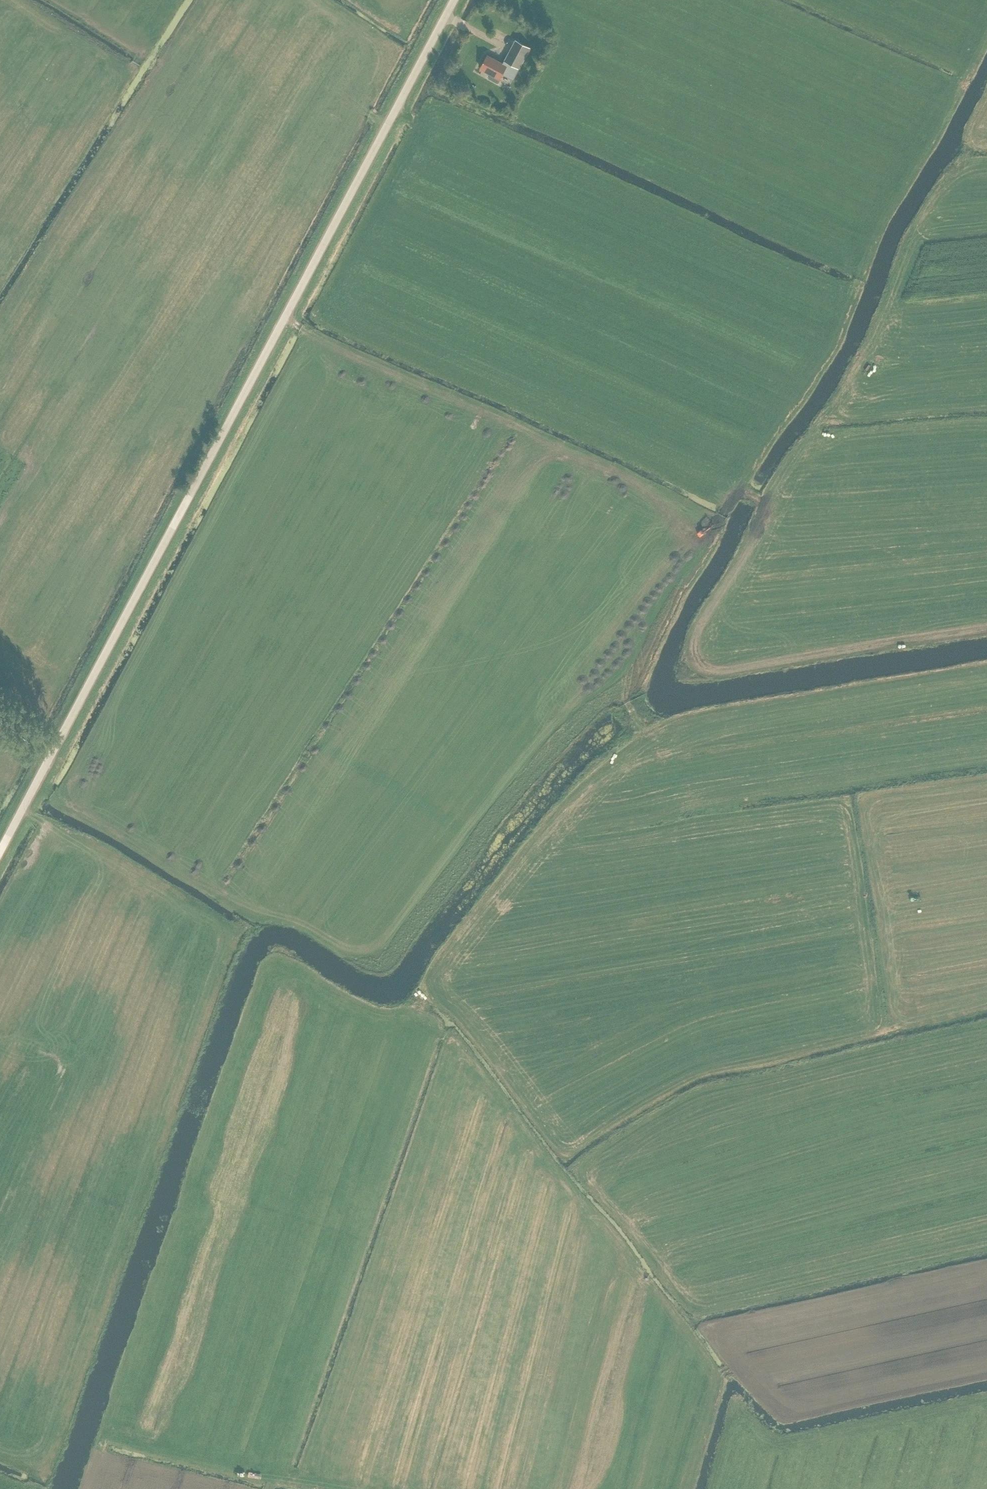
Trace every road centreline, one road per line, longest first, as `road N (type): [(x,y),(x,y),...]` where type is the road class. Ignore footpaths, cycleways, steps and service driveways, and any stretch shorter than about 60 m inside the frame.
road 1 (tertiary): [(0,859),(456,0)]

